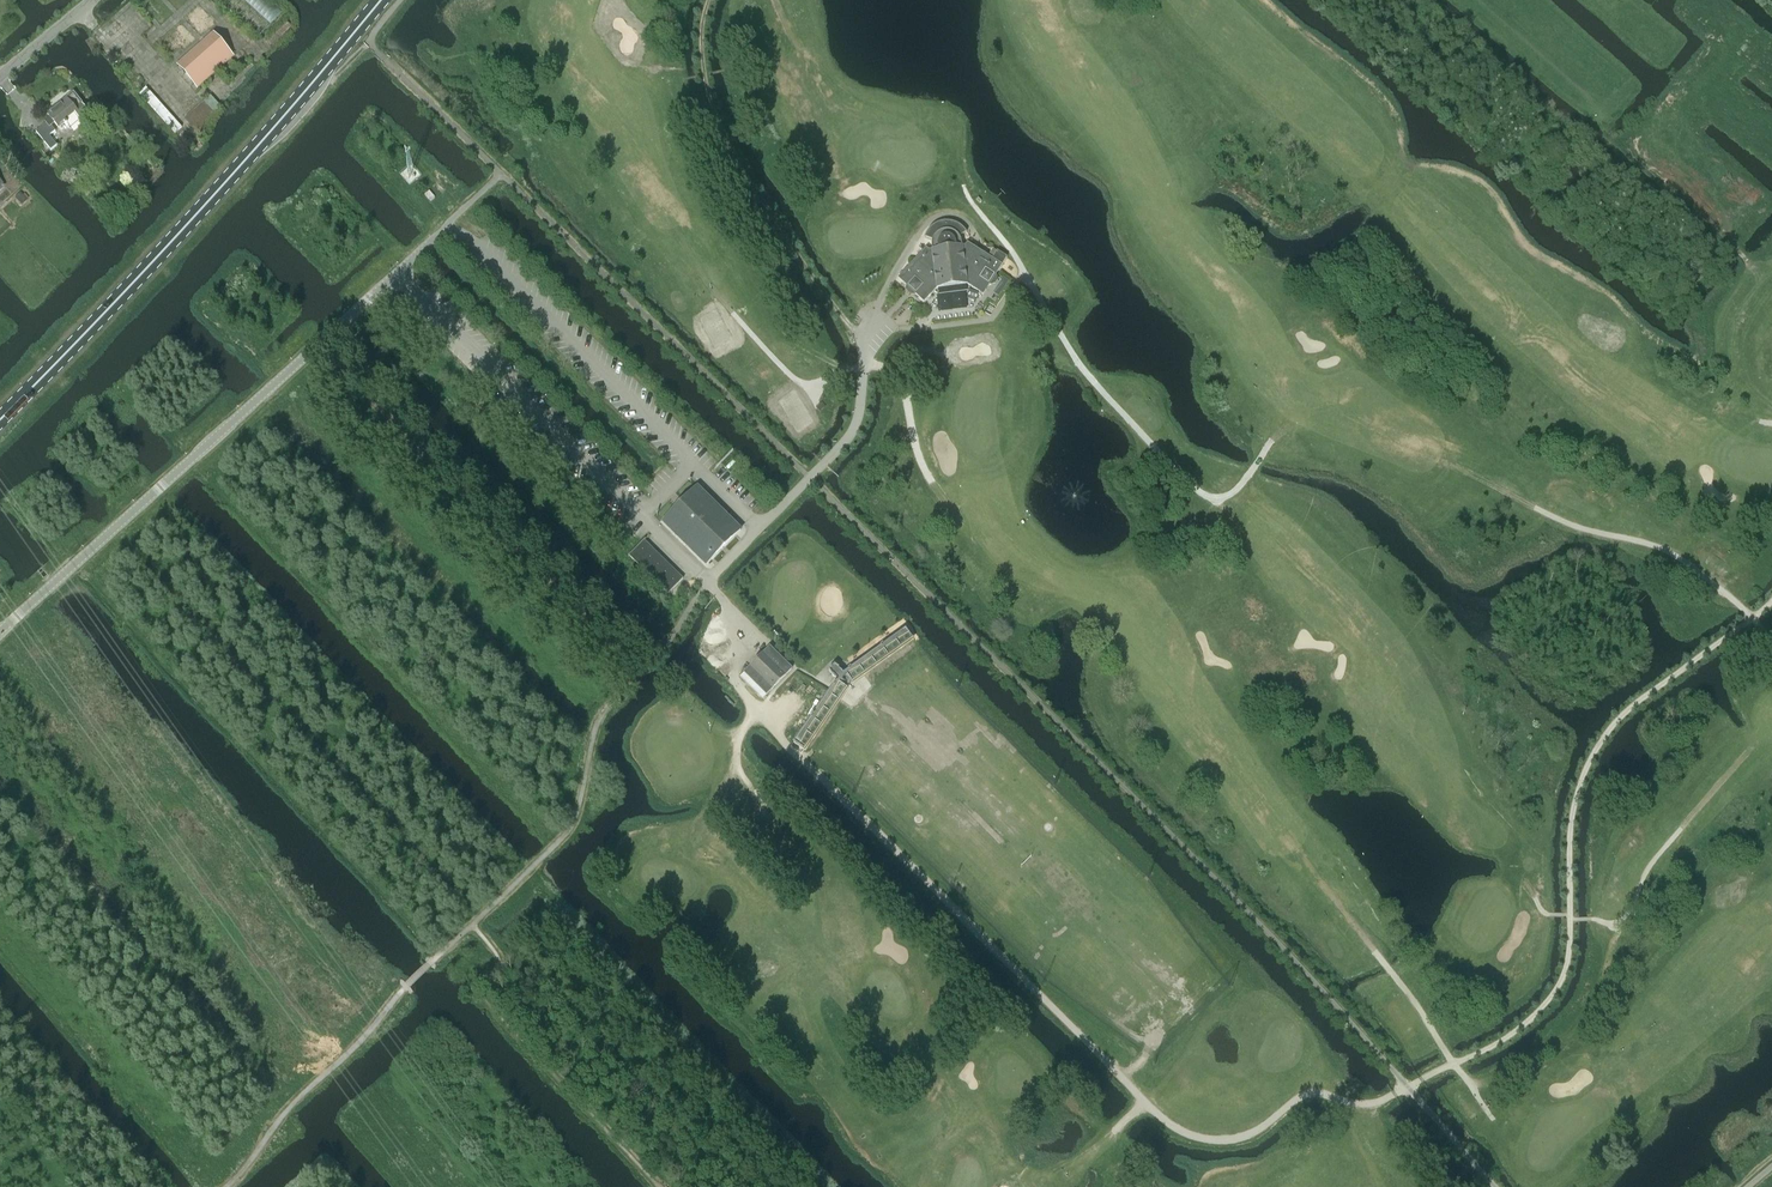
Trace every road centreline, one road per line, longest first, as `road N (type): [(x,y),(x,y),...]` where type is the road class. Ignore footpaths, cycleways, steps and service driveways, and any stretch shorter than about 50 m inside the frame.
road 1 (unclassified): [(441,235),(0,631)]
road 2 (primary): [(0,420),(215,194),(382,0)]

